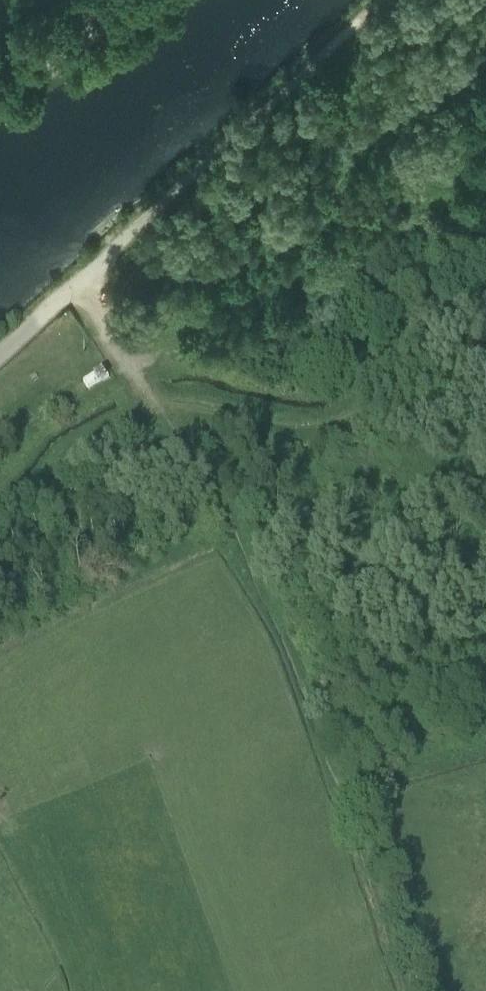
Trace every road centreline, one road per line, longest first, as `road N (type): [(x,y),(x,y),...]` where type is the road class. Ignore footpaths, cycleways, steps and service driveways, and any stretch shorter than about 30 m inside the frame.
road 1 (track): [(156,405),(285,642),(402,990)]
road 2 (unclassified): [(0,356),(387,0)]
road 3 (track): [(303,80),(338,116),(350,143),(334,194),(282,239),(192,292),(154,345),(124,356)]
road 4 (track): [(74,292),(156,405)]

